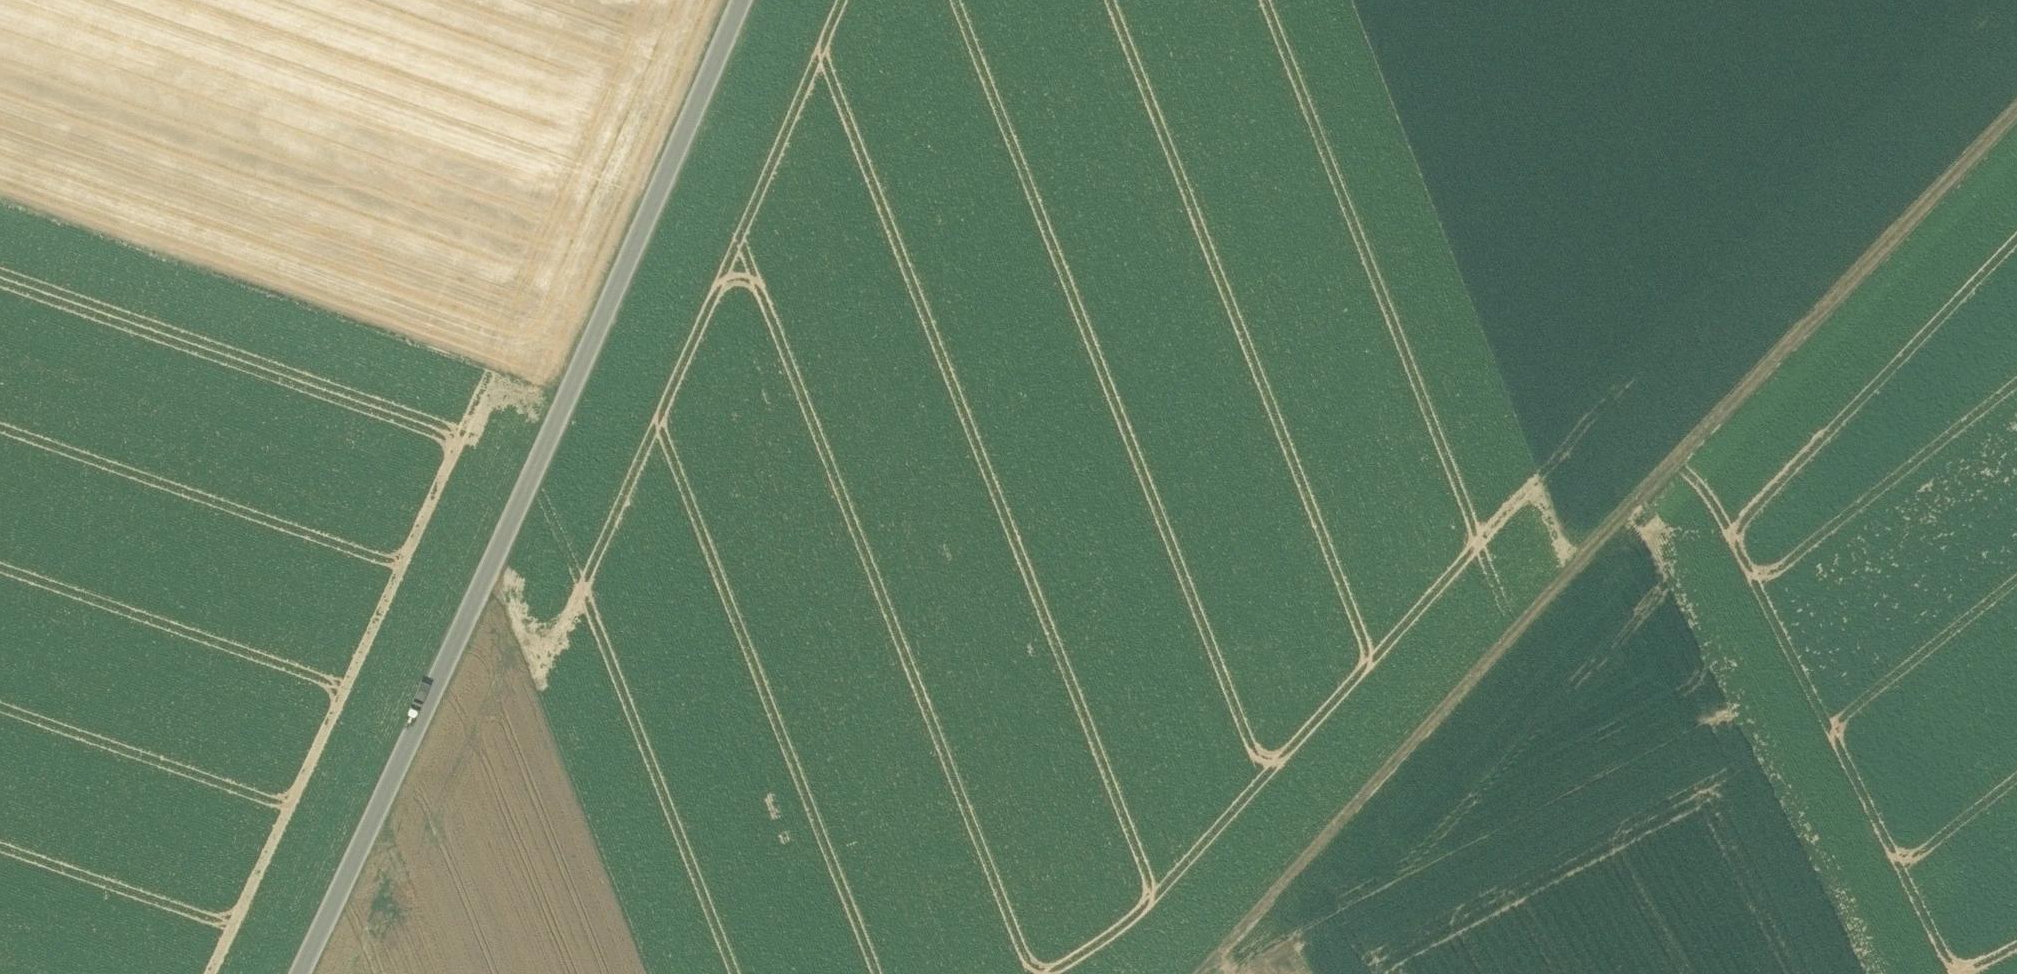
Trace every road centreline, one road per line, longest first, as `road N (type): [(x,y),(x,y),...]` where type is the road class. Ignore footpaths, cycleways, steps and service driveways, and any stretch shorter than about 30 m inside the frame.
road 1 (track): [(1212,973),(1517,625),(2016,106)]
road 2 (unclassified): [(304,973),(529,490),(743,0)]

